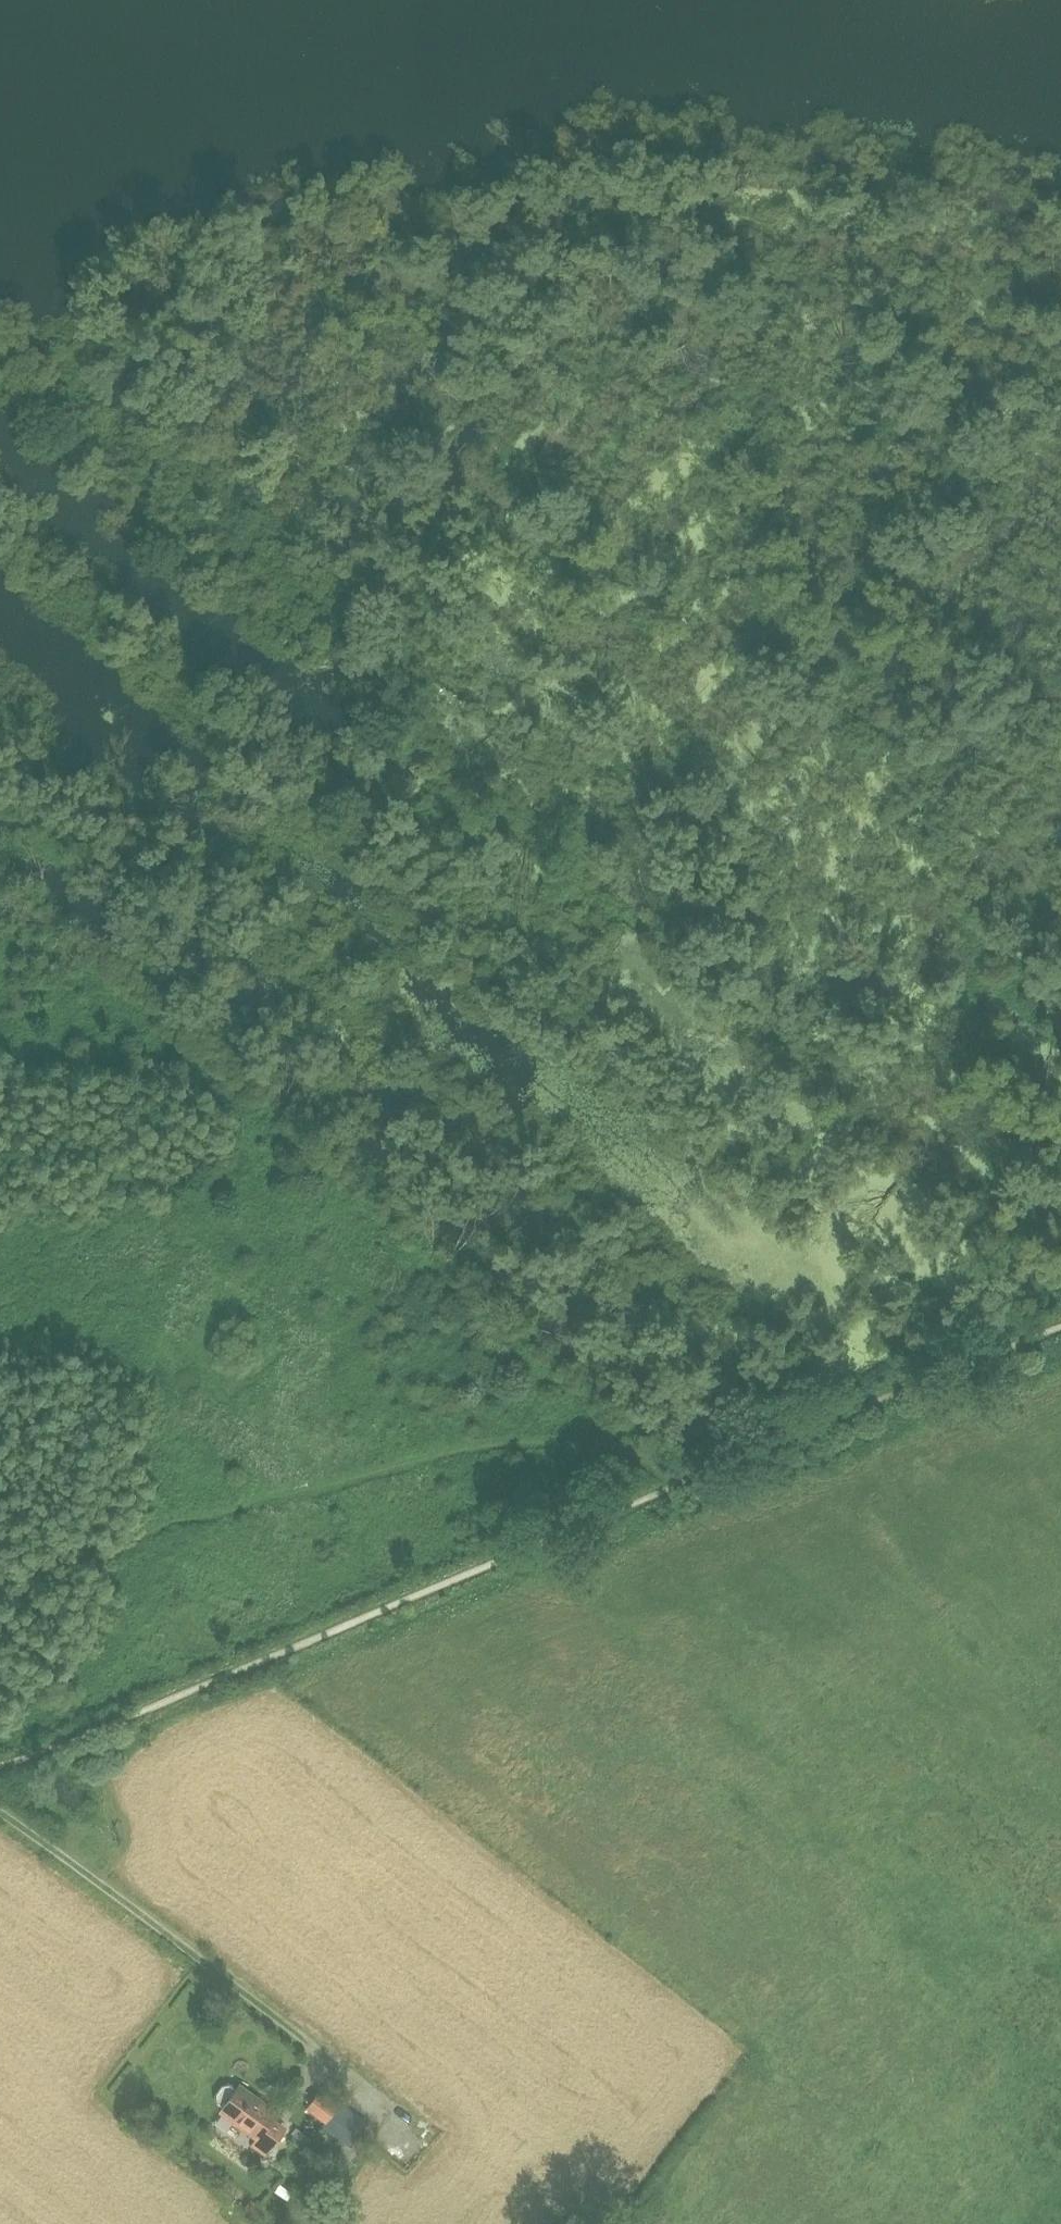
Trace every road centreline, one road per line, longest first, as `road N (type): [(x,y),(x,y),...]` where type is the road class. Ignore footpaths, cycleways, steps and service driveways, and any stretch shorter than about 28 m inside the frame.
road 1 (unclassified): [(411,2129),(301,2034),(0,1816)]

